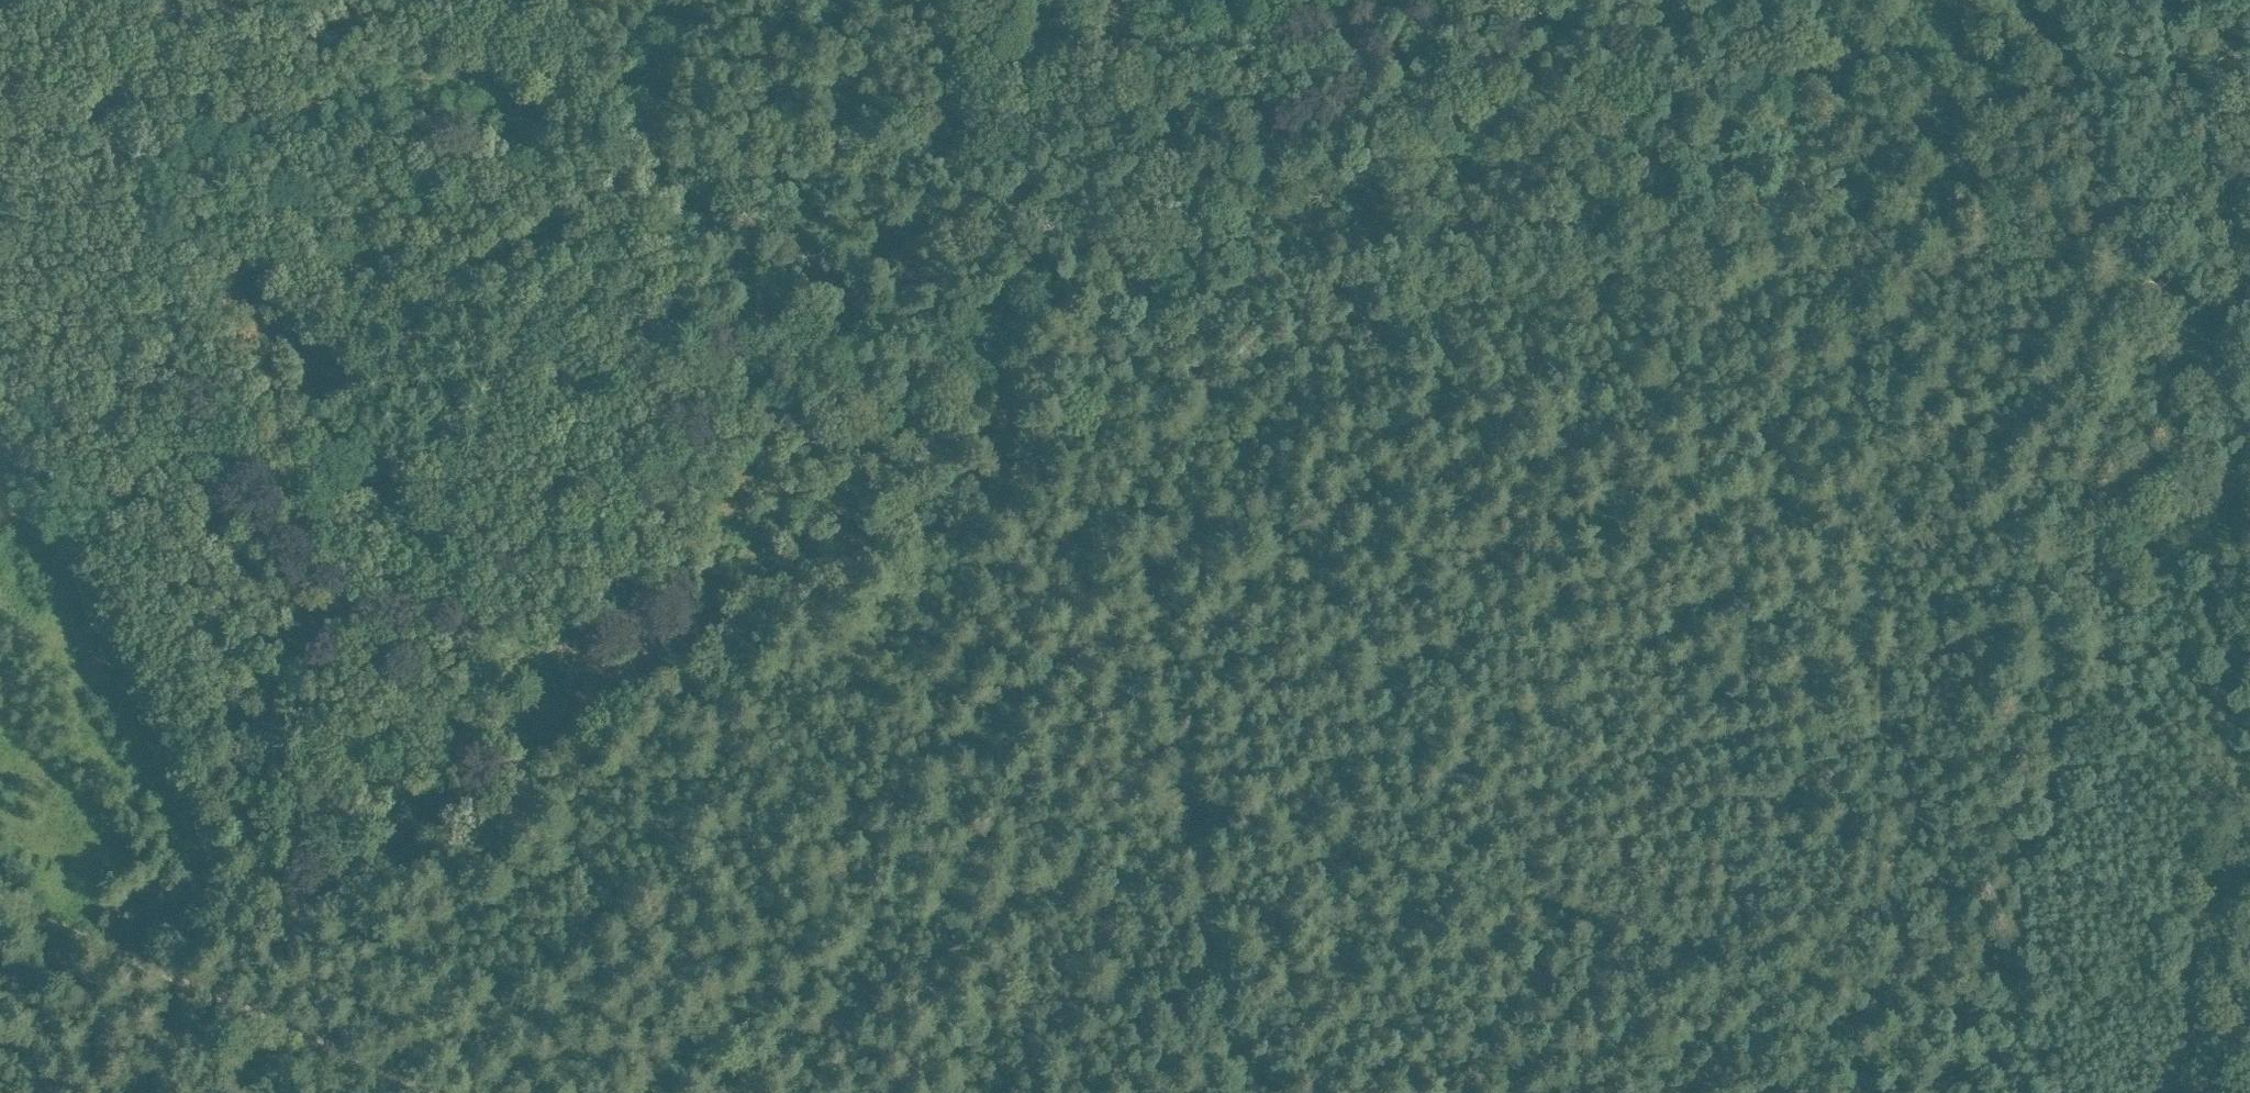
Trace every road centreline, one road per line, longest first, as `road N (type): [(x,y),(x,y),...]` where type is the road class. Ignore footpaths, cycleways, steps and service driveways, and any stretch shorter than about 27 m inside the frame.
road 1 (track): [(482,1092),(170,961)]
road 2 (track): [(170,961),(0,891)]

